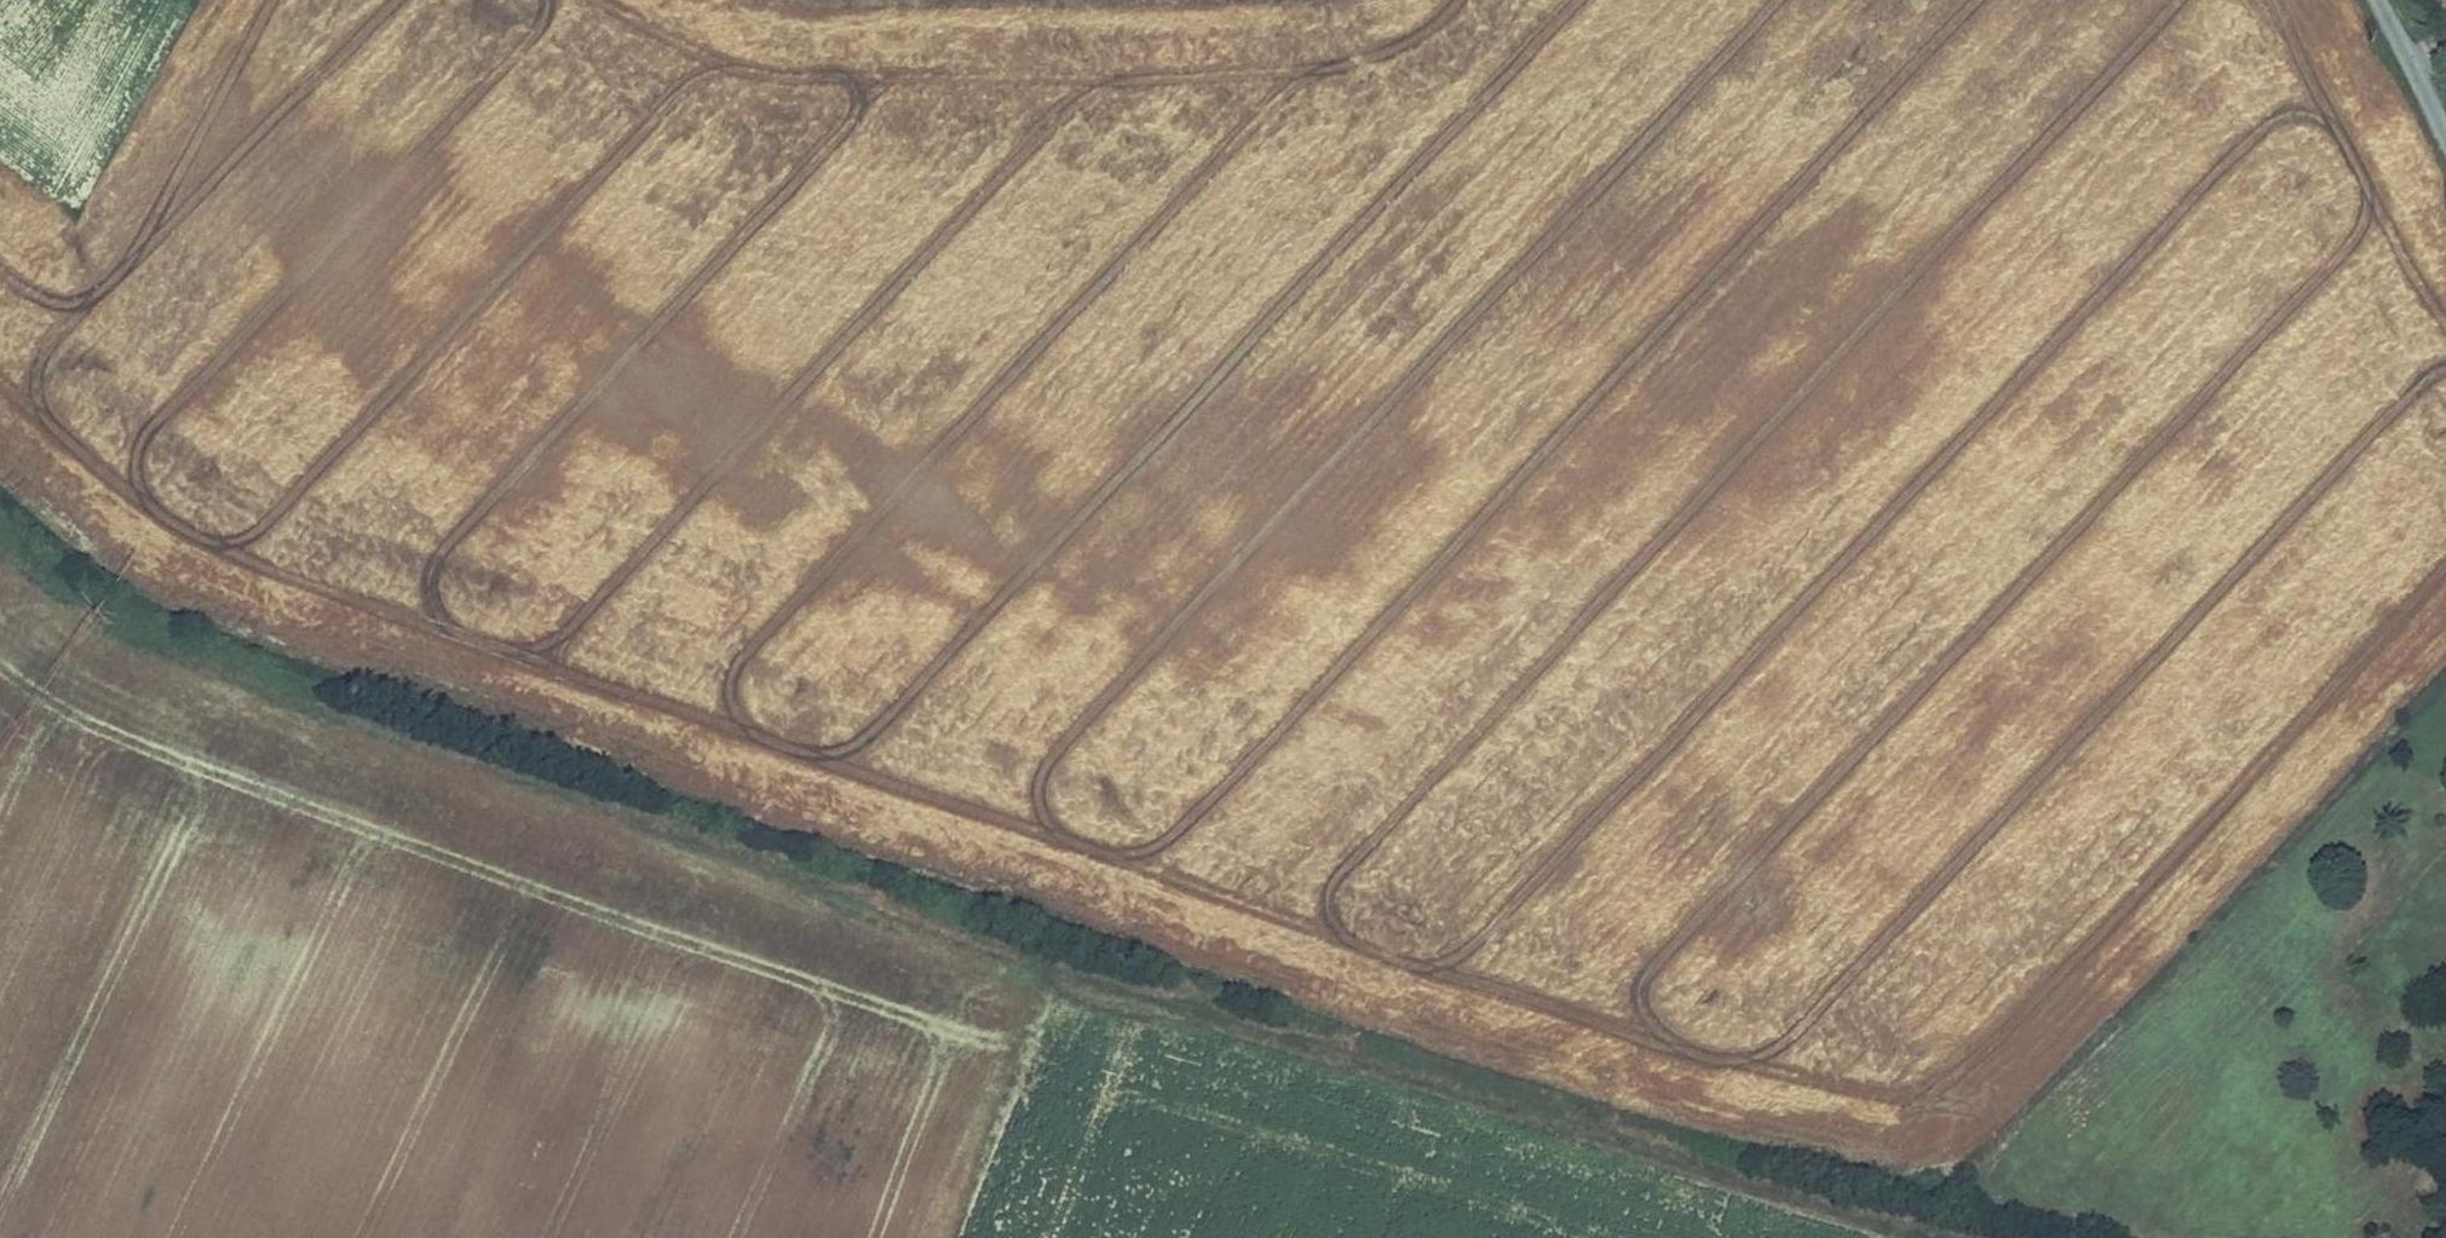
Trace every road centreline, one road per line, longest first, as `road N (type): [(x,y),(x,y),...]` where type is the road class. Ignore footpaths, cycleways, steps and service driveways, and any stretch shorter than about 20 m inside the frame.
road 1 (unclassified): [(2445,131),(2376,0)]

